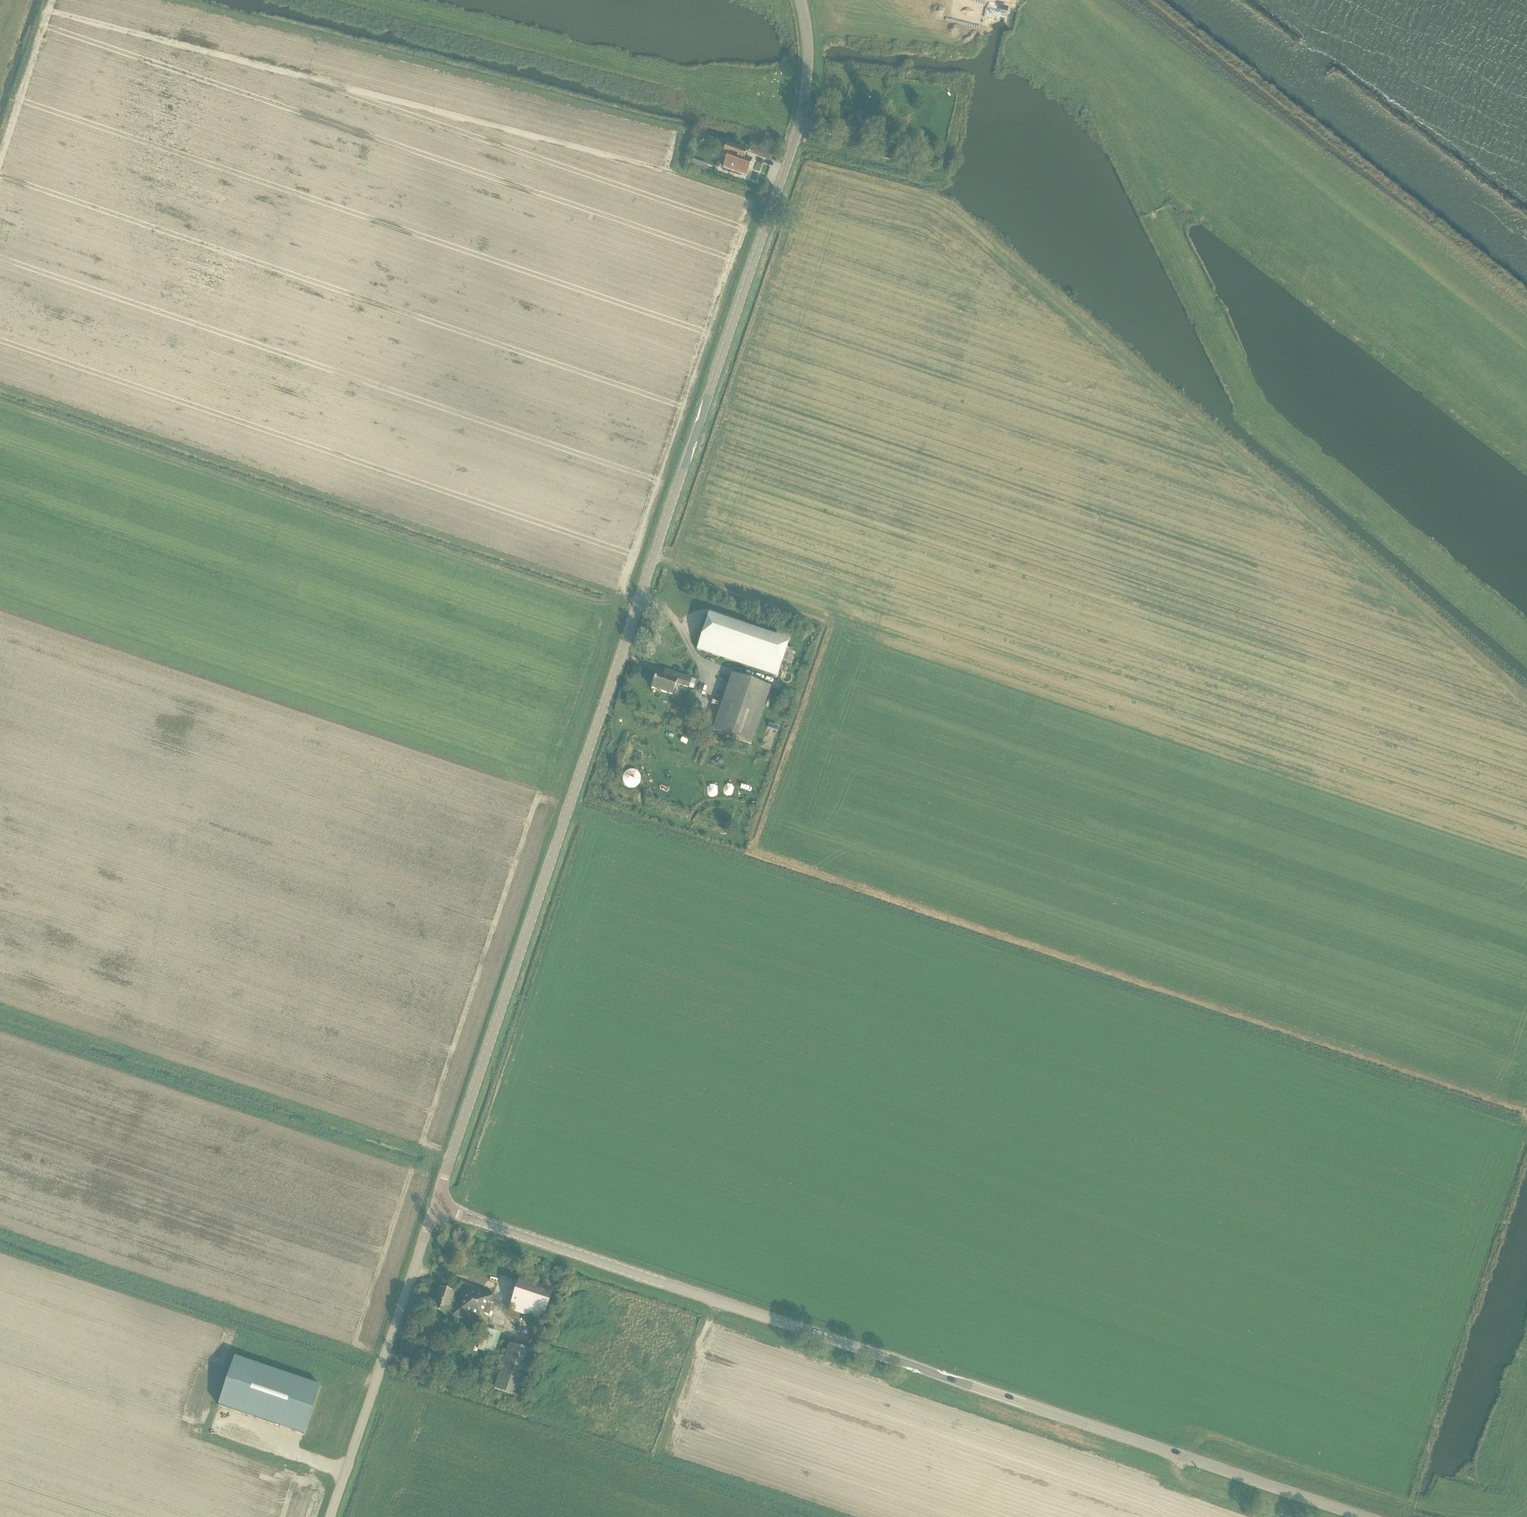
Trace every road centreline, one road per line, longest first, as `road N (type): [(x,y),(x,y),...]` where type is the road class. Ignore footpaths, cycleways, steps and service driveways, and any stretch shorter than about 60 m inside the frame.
road 1 (tertiary): [(437,1204),(789,161),(808,82),(802,0)]
road 2 (unclassified): [(1367,1516),(437,1204)]
road 3 (track): [(1108,0),(1526,330)]
road 4 (track): [(0,1255),(377,1383)]
road 5 (tertiary): [(331,1516),(437,1204)]
road 6 (track): [(1283,1516),(1182,1483),(1176,1453)]

